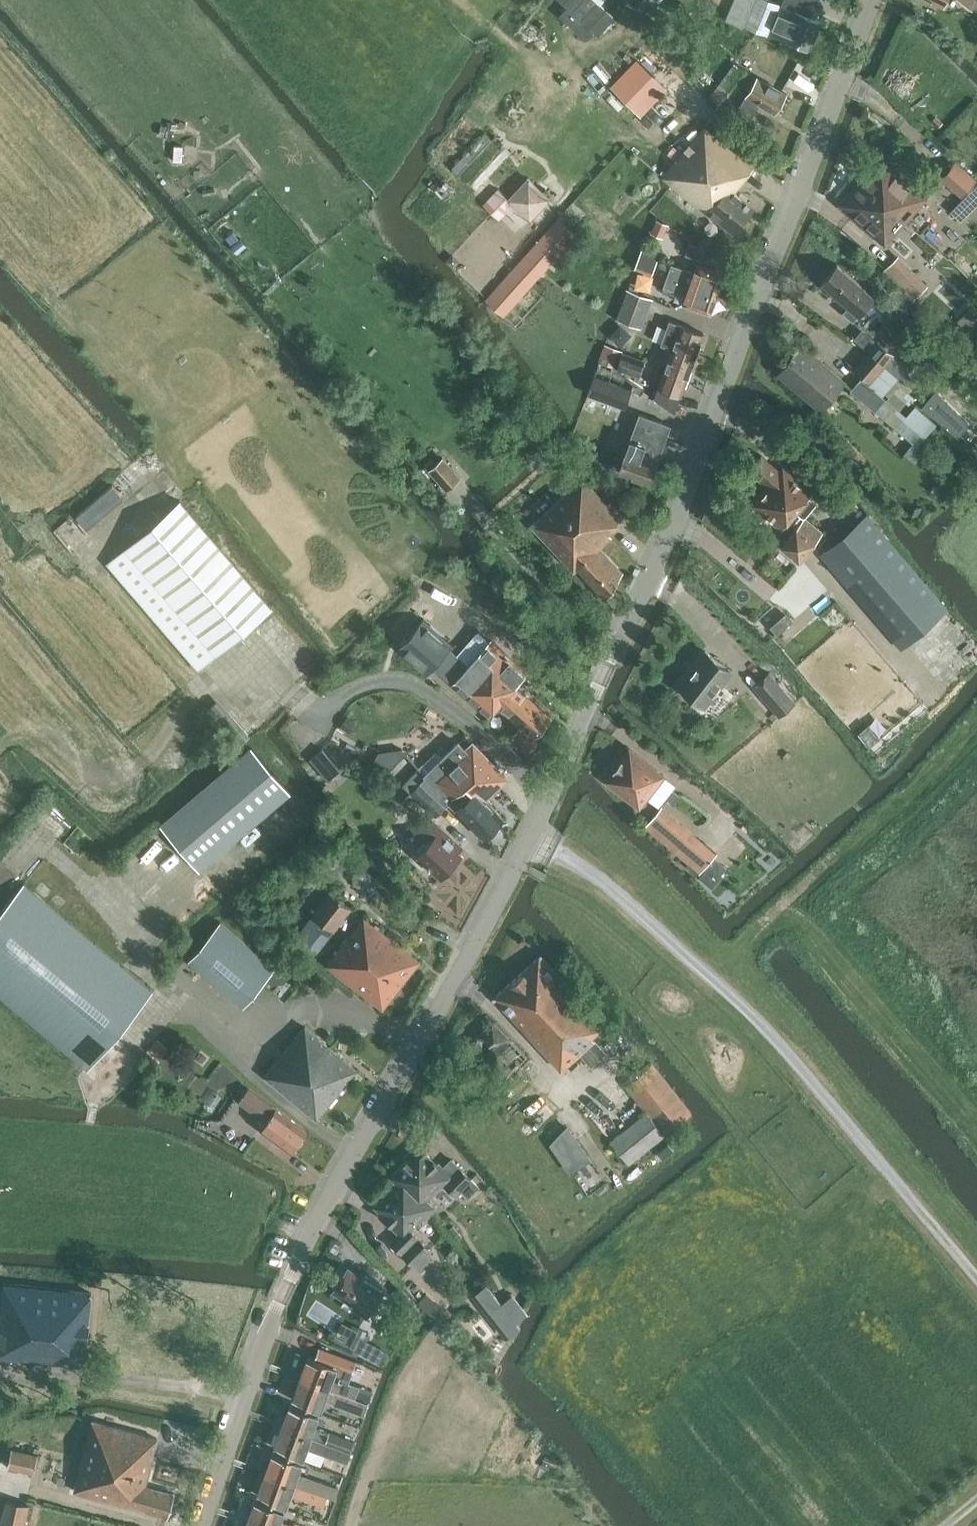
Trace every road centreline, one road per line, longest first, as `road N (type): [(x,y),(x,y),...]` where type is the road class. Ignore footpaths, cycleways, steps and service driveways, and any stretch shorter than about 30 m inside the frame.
road 1 (tertiary): [(197,1525),(304,1243),(532,839),(719,415),(870,0)]
road 2 (track): [(976,1282),(771,1033),(611,889),(532,839)]
road 3 (track): [(43,820),(41,839),(228,1030),(348,1005),(415,1044)]
road 4 (track): [(0,1190),(236,1210),(310,1233)]

